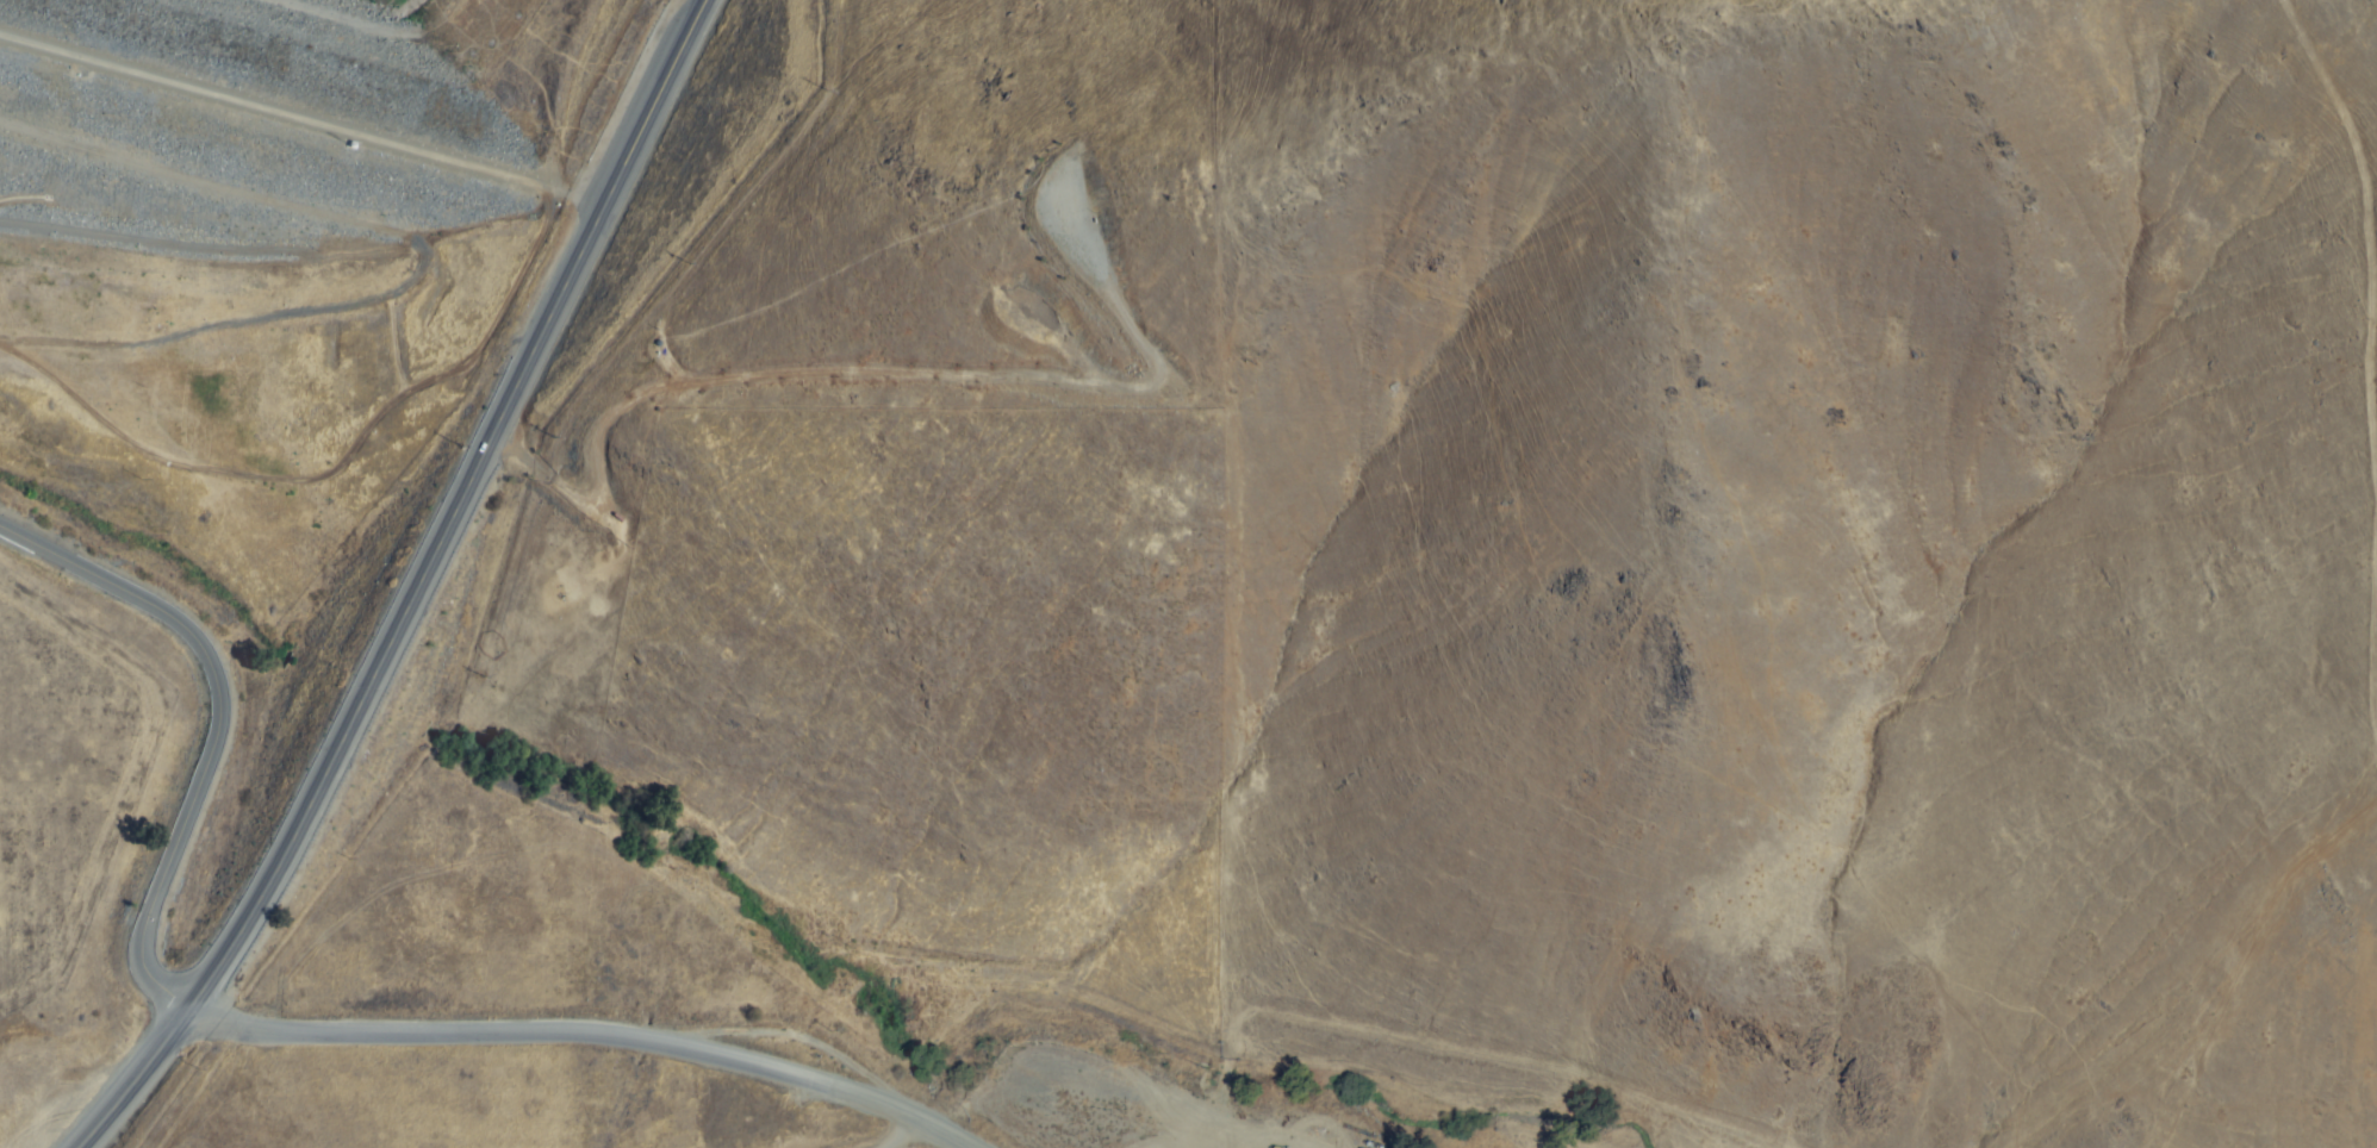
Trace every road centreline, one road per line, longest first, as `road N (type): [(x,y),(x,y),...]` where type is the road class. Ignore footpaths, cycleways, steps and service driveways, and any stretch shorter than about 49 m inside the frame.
road 1 (secondary): [(83,1147),(186,1010),(353,723),(707,0)]

